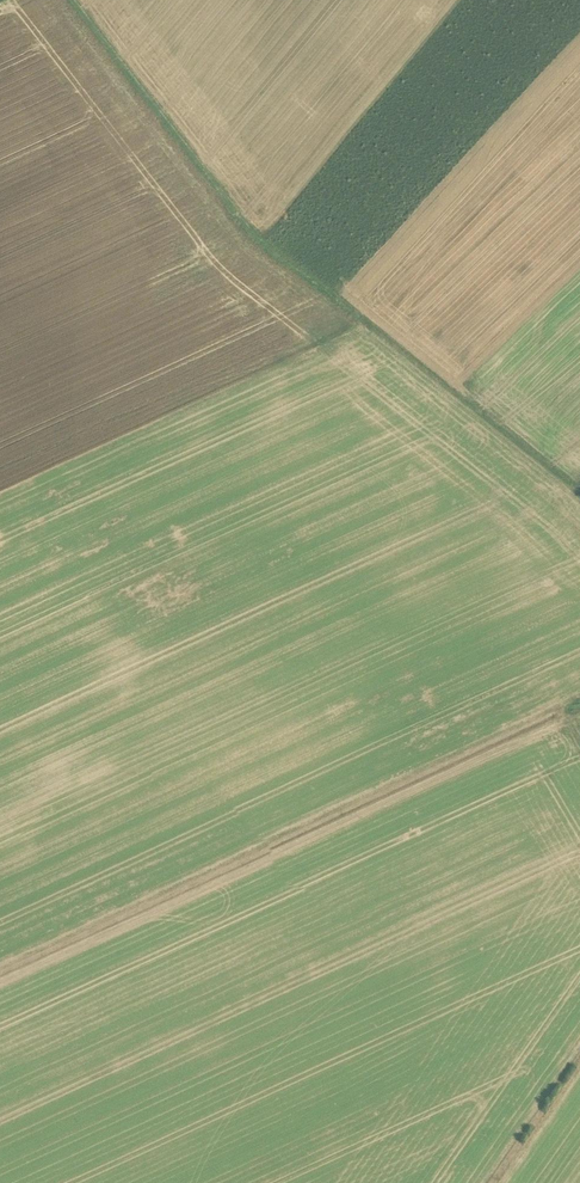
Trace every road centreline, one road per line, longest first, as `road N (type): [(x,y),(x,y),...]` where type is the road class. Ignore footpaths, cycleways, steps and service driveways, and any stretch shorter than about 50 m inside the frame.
road 1 (track): [(579,494),(263,242),(72,0)]

